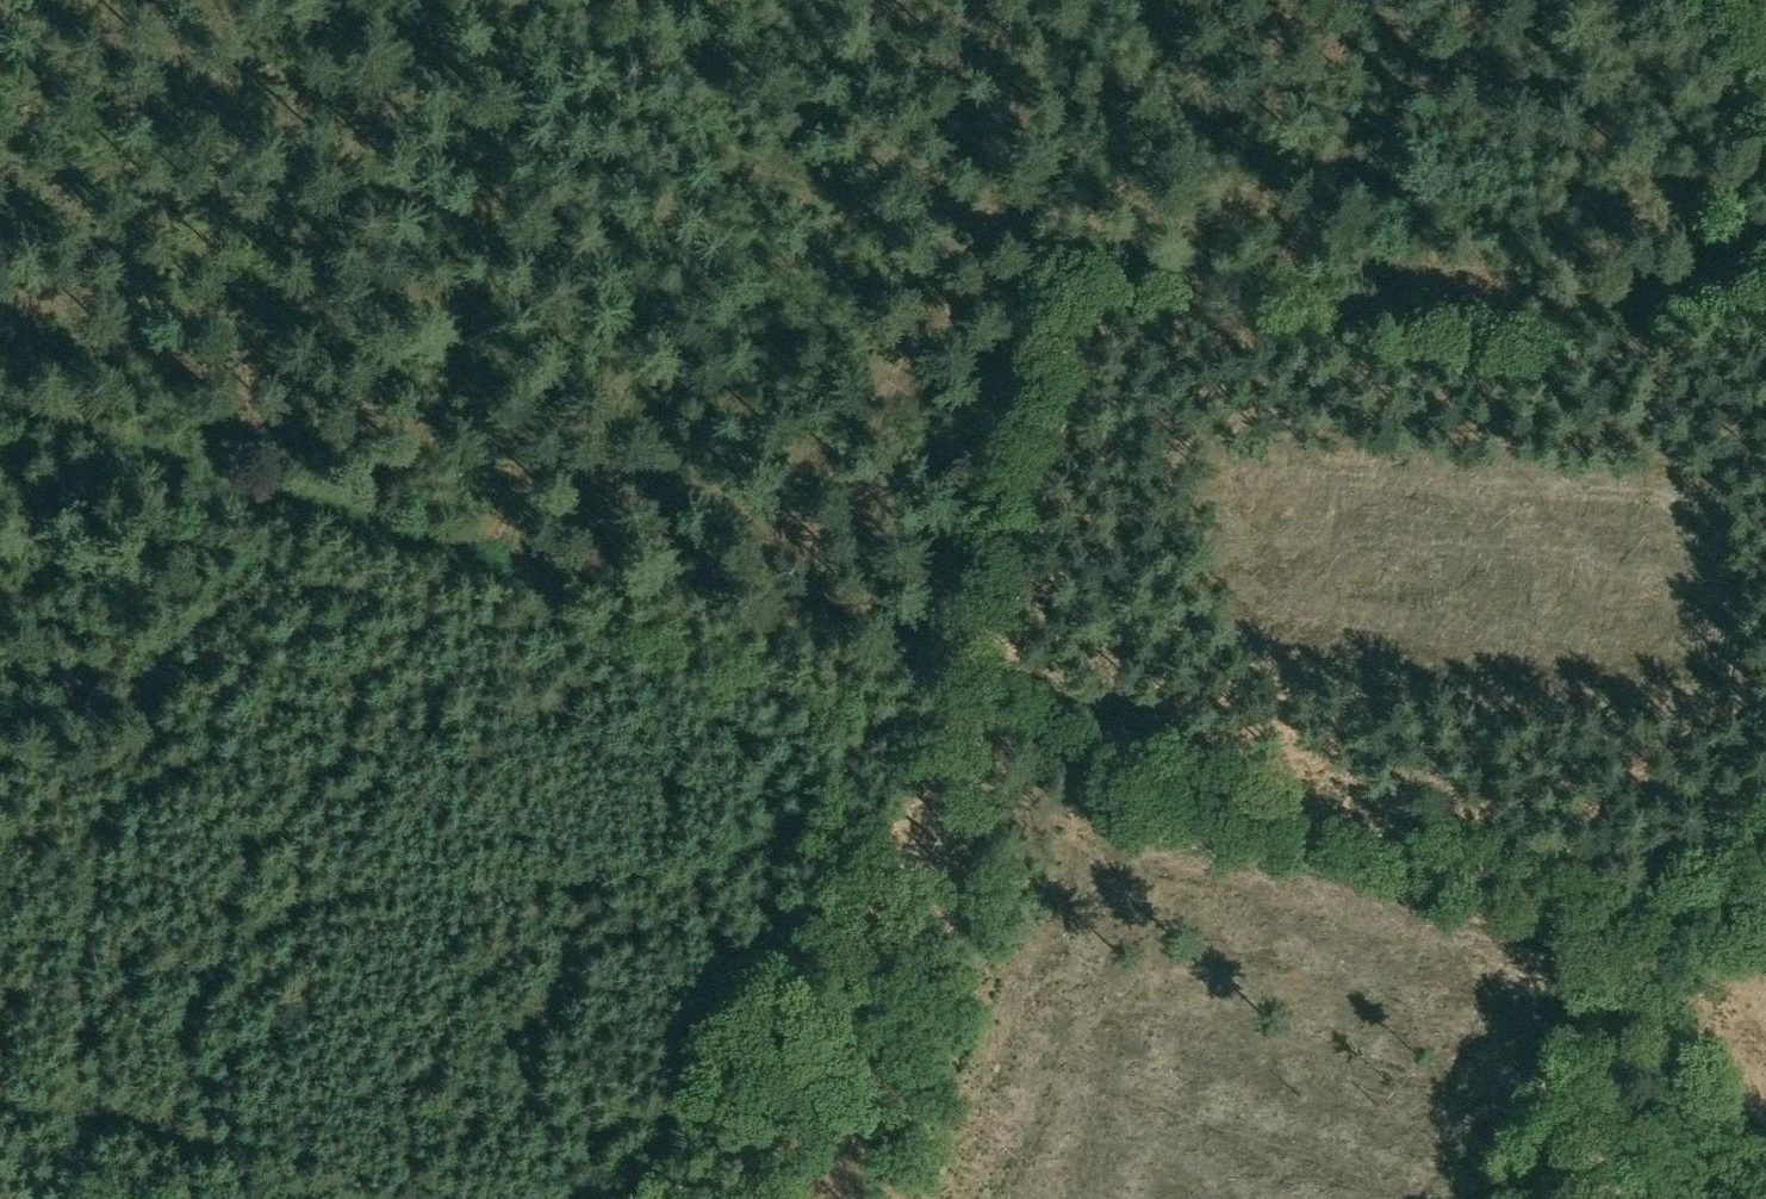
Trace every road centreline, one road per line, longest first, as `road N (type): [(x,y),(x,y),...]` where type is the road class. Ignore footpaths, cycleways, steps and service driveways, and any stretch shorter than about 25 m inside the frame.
road 1 (track): [(1765,883),(1684,931),(992,703),(963,703),(942,720),(751,1198)]
road 2 (track): [(1684,931),(1561,1198)]
road 3 (track): [(1765,117),(1692,0)]

